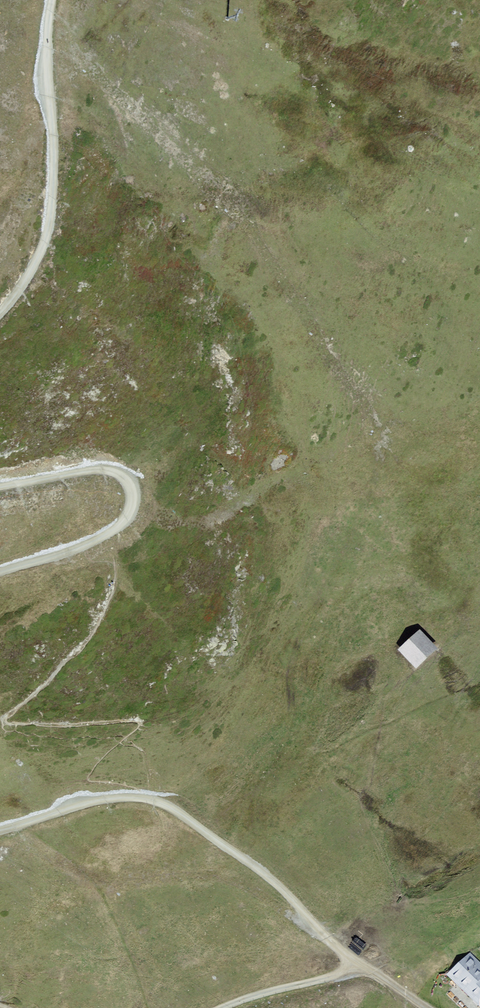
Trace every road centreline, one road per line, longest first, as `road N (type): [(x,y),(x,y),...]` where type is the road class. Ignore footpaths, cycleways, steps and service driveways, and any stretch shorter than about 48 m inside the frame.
road 1 (track): [(53,0),(37,156),(0,253)]
road 2 (track): [(160,879),(231,879),(367,966)]
road 3 (track): [(0,839),(92,877),(160,879)]
road 4 (track): [(220,1007),(367,966)]

